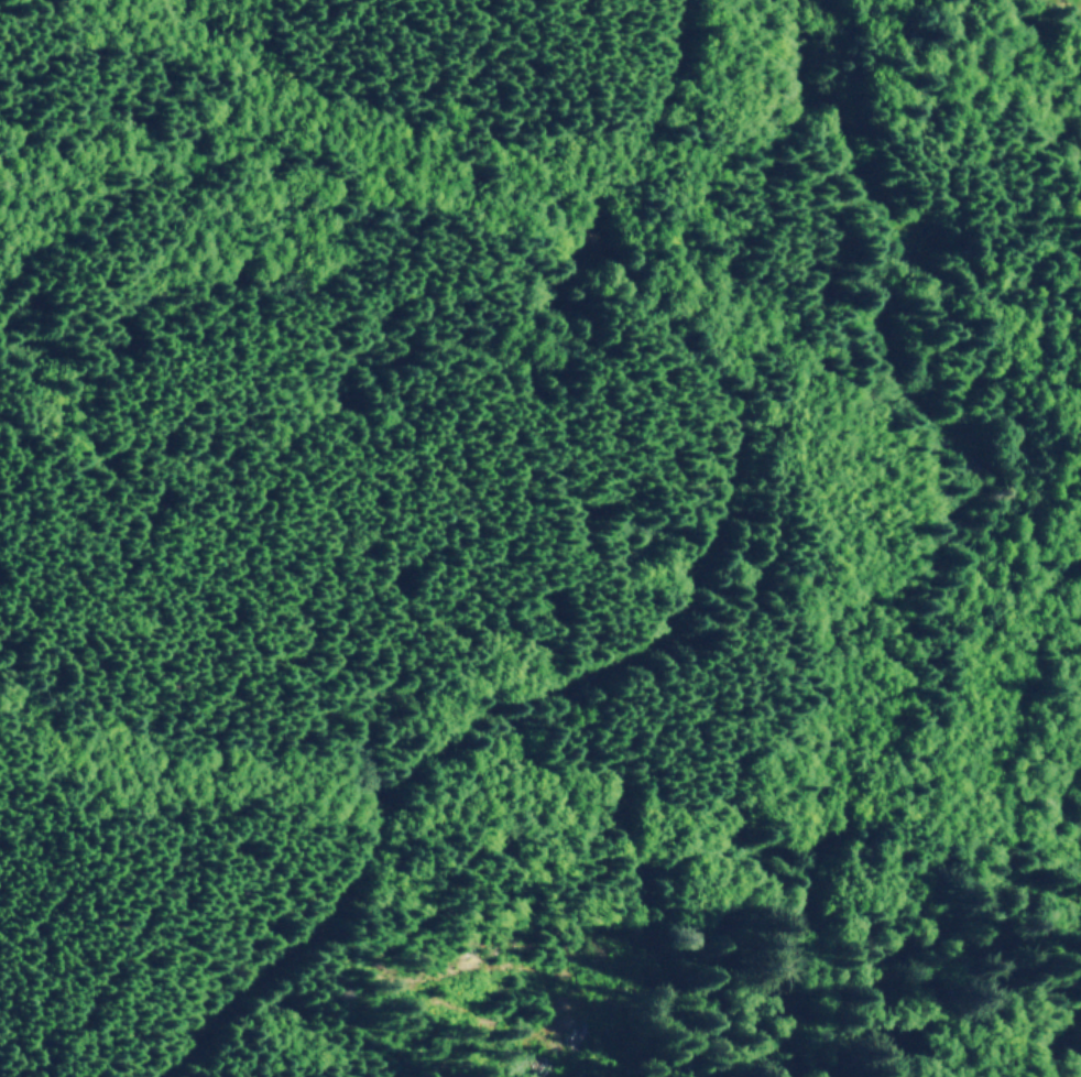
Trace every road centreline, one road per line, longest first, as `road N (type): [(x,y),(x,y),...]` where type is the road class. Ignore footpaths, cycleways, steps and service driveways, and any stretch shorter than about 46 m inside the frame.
road 1 (track): [(215,1076),(523,742),(696,635),(749,562),(749,469),(676,361),(676,242),(795,101),(794,0)]

